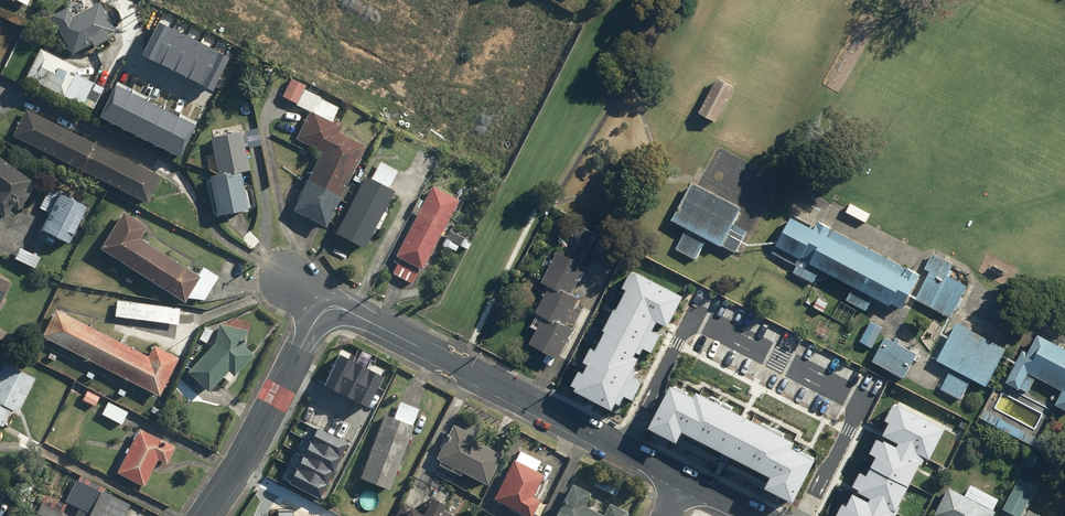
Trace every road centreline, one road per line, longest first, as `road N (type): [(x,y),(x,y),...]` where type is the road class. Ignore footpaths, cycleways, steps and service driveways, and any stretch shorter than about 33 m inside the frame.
road 1 (residential): [(681,479),(355,315),(324,316)]
road 2 (residential): [(205,515),(324,316)]

